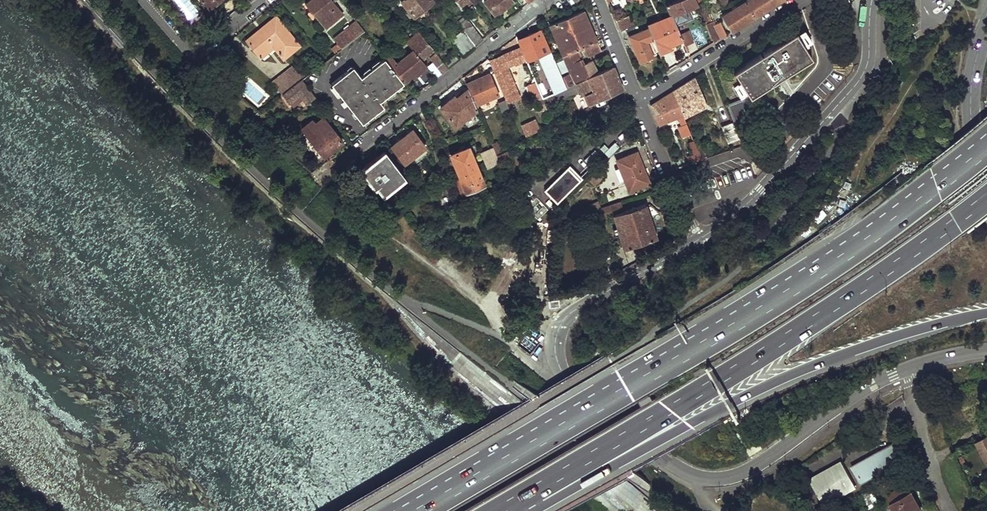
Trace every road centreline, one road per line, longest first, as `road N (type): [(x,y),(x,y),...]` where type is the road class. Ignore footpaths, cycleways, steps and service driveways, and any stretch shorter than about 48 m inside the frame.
road 1 (residential): [(986,350),(871,385),(751,469),(717,479),(691,475),(563,375),(554,343),(568,314),(698,237)]
road 2 (motorway): [(986,148),(802,281),(413,510)]
road 3 (motorway): [(507,507),(797,331),(986,198)]
road 4 (motorway): [(507,507),(538,509),(793,373),(986,313)]
road 5 (residential): [(698,237),(734,215),(857,84),(869,62),(873,0)]
road 6 (residential): [(545,0),(324,173)]
road 7 (residential): [(798,0),(638,97)]
road 8 (residential): [(265,0),(194,49),(142,0)]
road 9 (primary): [(986,29),(969,103),(986,179)]
road 10 (residential): [(698,237),(638,97)]

